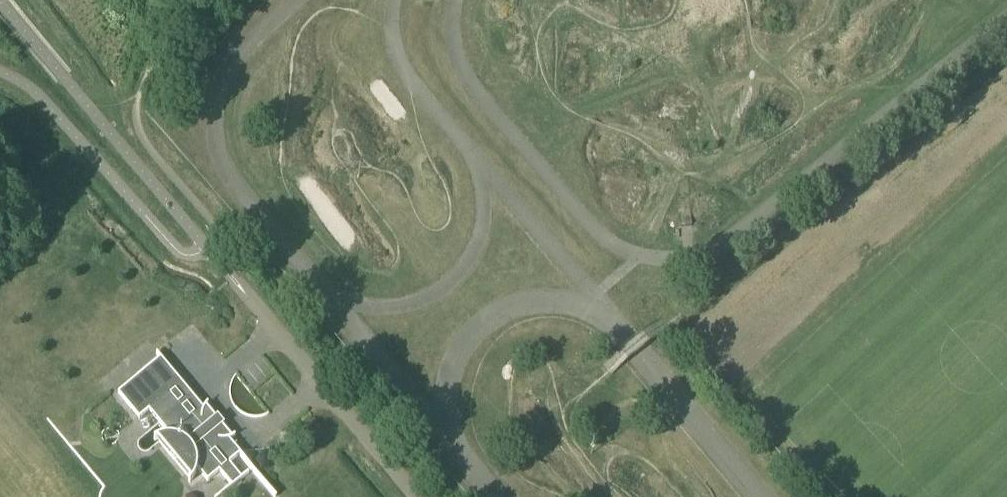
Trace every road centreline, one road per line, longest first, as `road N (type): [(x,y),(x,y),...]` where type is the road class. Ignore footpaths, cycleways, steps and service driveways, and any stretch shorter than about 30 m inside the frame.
road 1 (unclassified): [(416,496),(211,255)]

